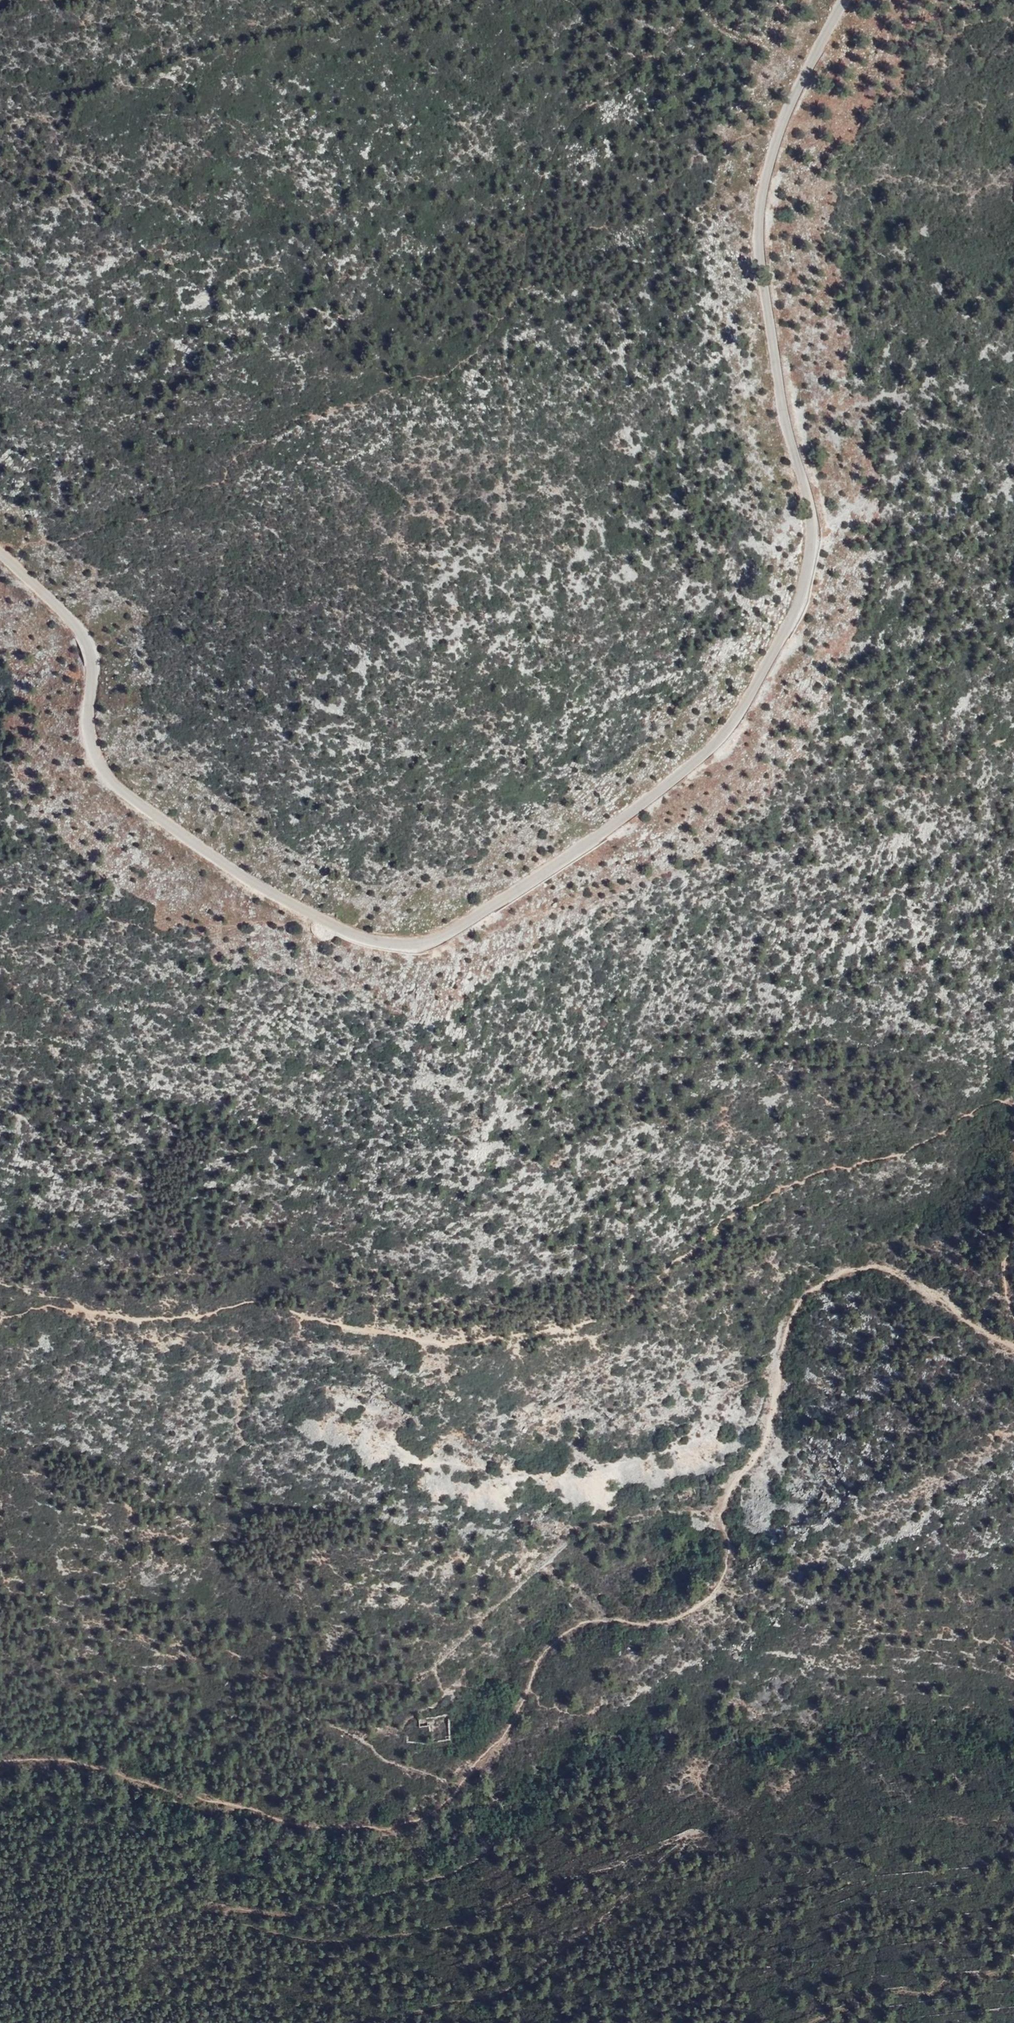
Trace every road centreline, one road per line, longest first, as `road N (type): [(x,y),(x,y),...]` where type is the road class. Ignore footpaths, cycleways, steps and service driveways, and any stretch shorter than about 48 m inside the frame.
road 1 (unclassified): [(847,0),(782,119),(761,195),(759,254),(783,413),(813,526),(803,592),(742,708),(710,747),(654,794),(449,933),(413,944),(340,927),(241,876),(106,776),(89,737),(92,659),(81,630),(0,550)]
road 2 (track): [(0,1762),(69,1760),(310,1828),(413,1821),(461,1787),(502,1737),(537,1661),(561,1636),(589,1622),(675,1619),(708,1599),(731,1546),(724,1517),(730,1489),(772,1429),(780,1362),(794,1311),(810,1293),(839,1274),(877,1267),(1013,1346)]

